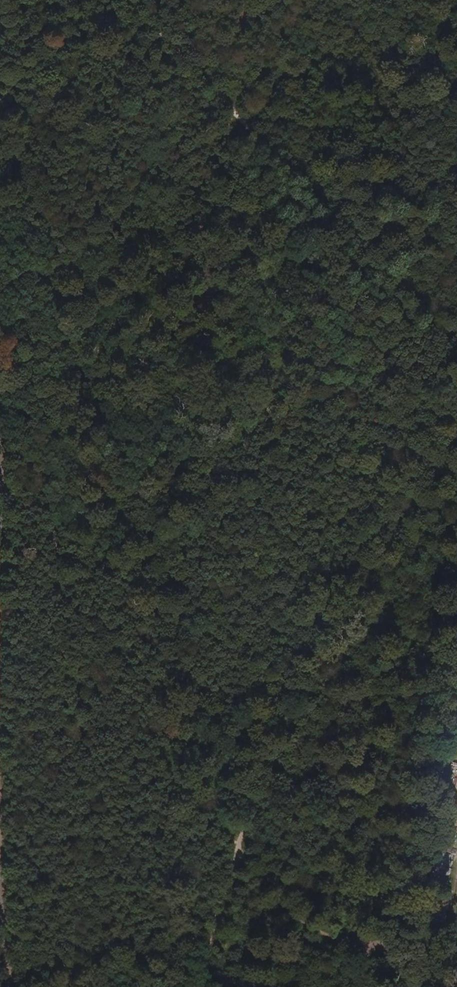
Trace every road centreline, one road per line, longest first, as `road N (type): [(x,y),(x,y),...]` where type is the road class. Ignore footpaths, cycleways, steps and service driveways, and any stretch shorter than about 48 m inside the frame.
road 1 (track): [(456,344),(125,0)]

